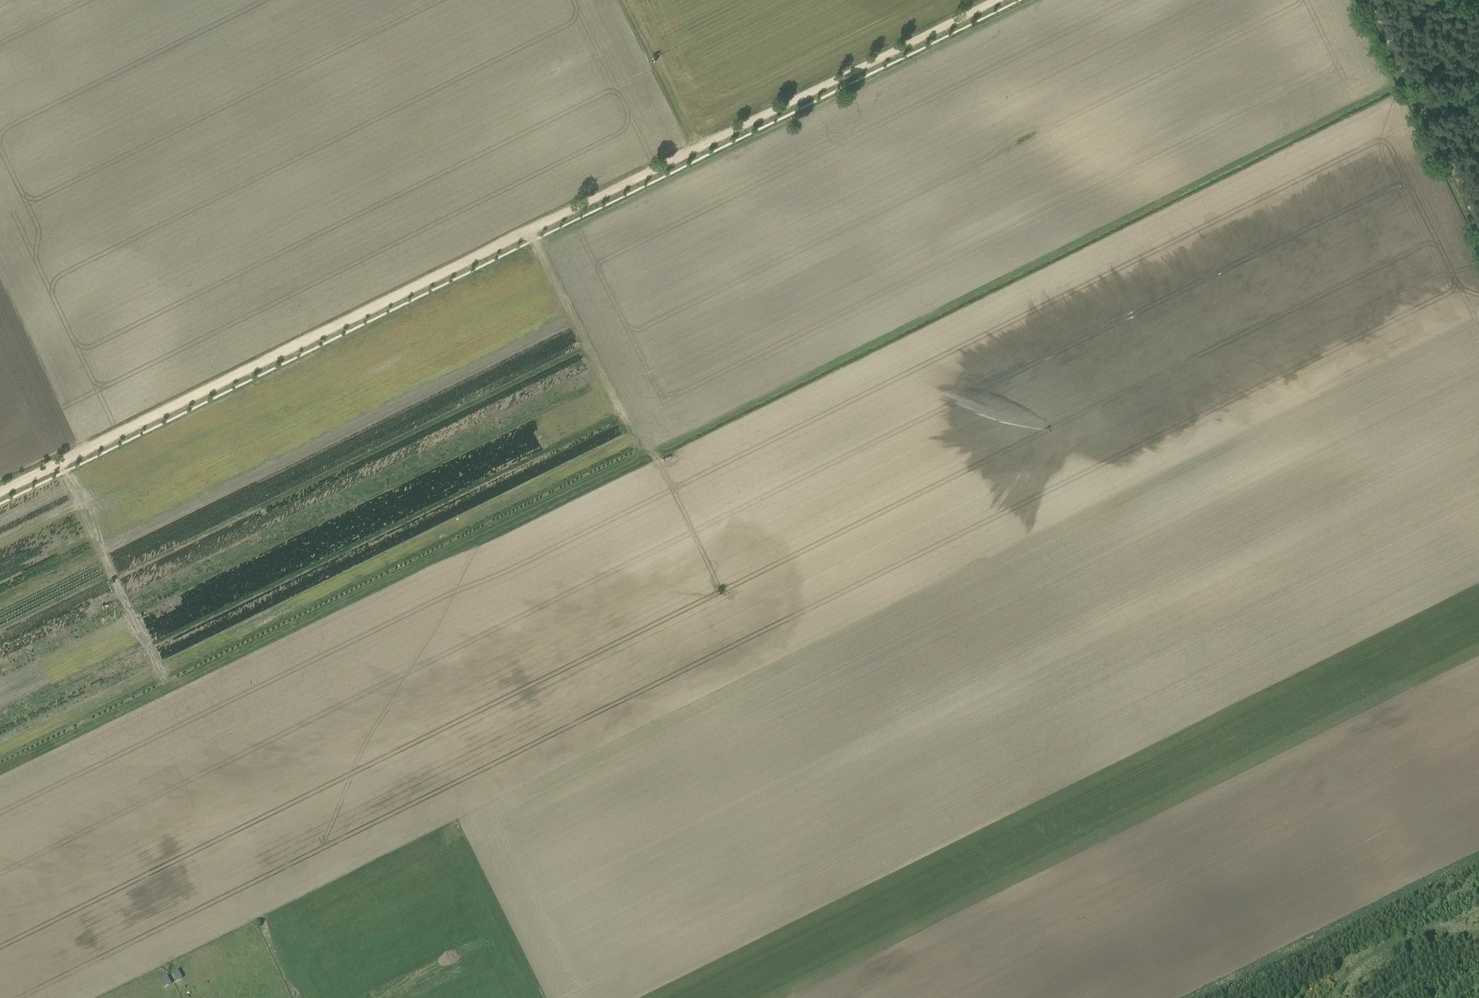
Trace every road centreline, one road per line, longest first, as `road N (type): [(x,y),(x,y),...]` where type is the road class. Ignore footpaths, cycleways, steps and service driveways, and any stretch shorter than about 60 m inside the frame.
road 1 (track): [(1006,0),(0,496)]
road 2 (track): [(1478,227),(1366,0)]

